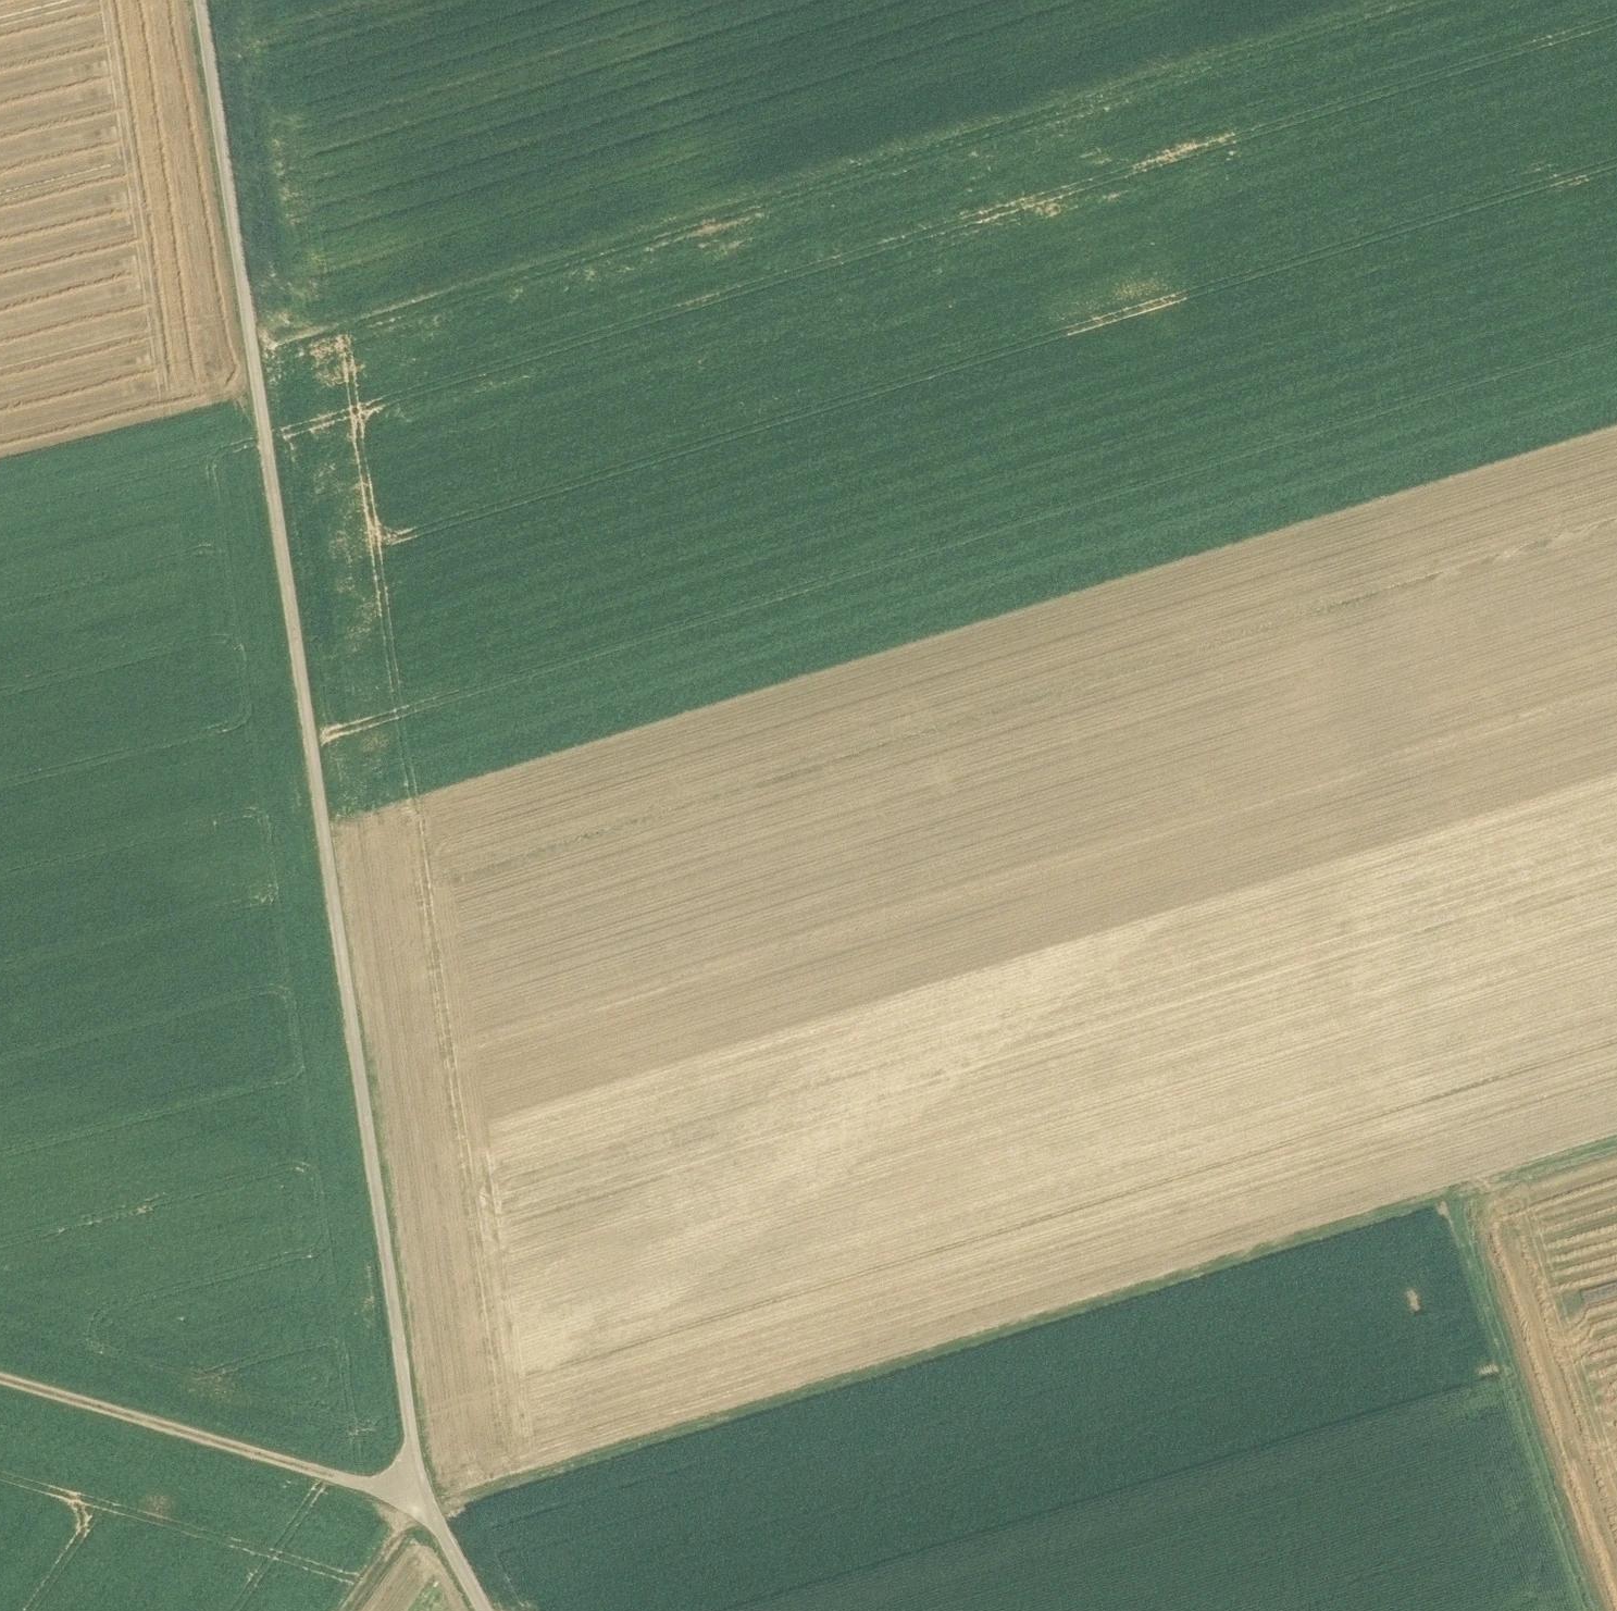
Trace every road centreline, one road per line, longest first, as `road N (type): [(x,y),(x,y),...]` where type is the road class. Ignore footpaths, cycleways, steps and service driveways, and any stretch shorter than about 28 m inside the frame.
road 1 (track): [(211,0),(379,1118),(424,1446),(422,1499)]
road 2 (track): [(422,1499),(483,1495),(904,1380),(1616,1157)]
road 3 (track): [(0,1378),(422,1499)]
road 4 (track): [(1467,1202),(1598,1610)]
road 5 (track): [(346,1610),(422,1499)]
road 6 (track): [(422,1499),(488,1610)]

